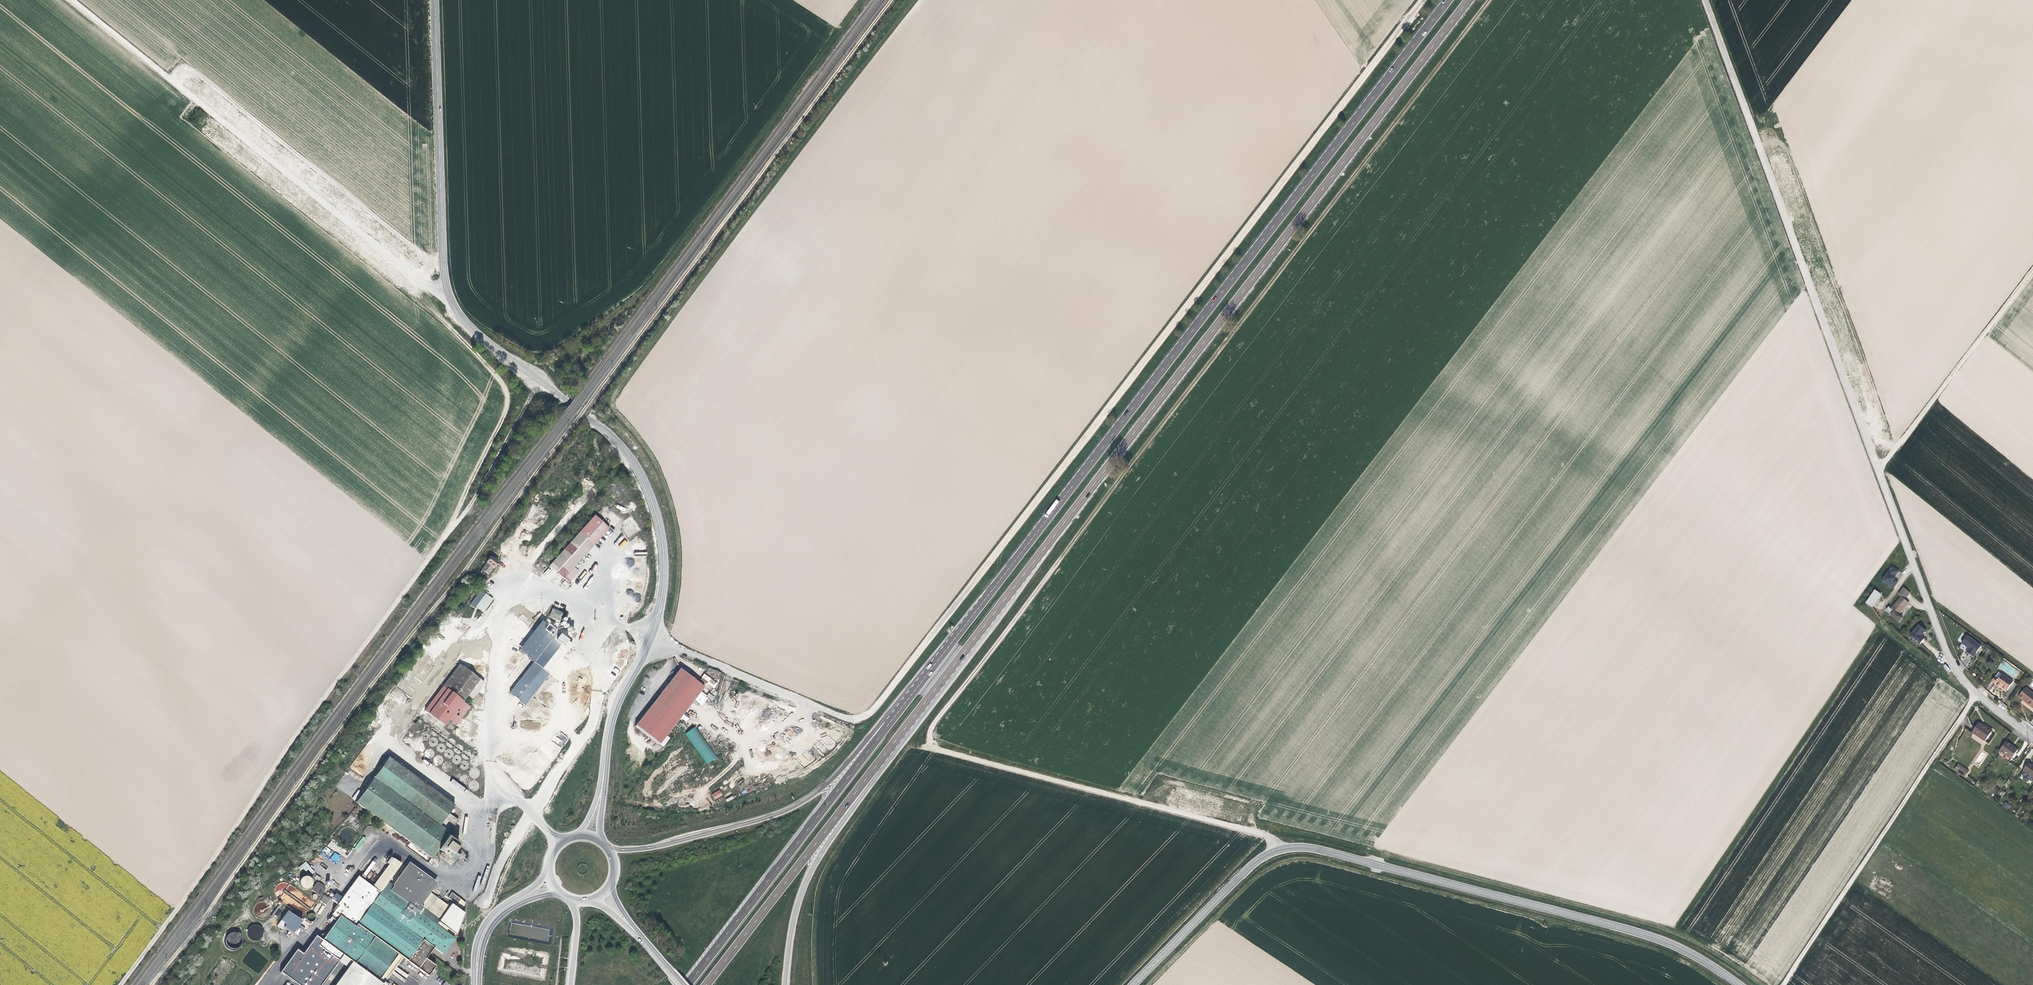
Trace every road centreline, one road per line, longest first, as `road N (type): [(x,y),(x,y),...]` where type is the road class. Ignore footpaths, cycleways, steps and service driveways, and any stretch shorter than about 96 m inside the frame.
road 1 (track): [(1488,0),(930,731),(930,744),(1294,843)]
road 2 (track): [(892,0),(152,984)]
road 3 (unclassified): [(651,636),(835,714),(867,715),(1423,0)]
road 4 (trunk): [(896,740),(1468,0)]
road 5 (trunk): [(1448,0),(933,667)]
road 6 (track): [(122,984),(469,506),(541,382)]
road 7 (tertiary): [(435,0),(451,300),(469,327),(611,436),(636,467),(664,556),(651,636)]
road 8 (tertiary): [(1127,984),(1248,860),(1294,843),(1658,936),(1741,984)]
road 9 (unclassified): [(1927,598),(1704,0)]
road 10 (trunk): [(933,667),(687,984)]
road 11 (trunk): [(933,667),(834,776),(793,807),(667,844),(608,848)]
road 12 (track): [(169,77),(451,300)]
road 13 (track): [(1975,693),(1782,984)]
road 14 (track): [(169,77),(183,59),(430,264)]
road 15 (track): [(444,537),(507,404),(503,384),(425,291),(427,268),(443,258)]
road 16 (trunk): [(706,984),(896,740)]
road 17 (trunk): [(783,984),(806,878),(896,740)]
road 18 (track): [(2032,269),(1879,470)]
road 19 (residential): [(2032,736),(1975,693),(1927,598)]
road 20 (secondary): [(549,864),(532,887),(483,925),(473,984)]
road 21 (secondary): [(479,984),(492,924),(525,901),(561,894)]
road 22 (tertiary): [(612,712),(592,809),(572,836)]
road 23 (tertiary): [(601,841),(612,712)]
road 24 (track): [(72,0),(169,77)]

